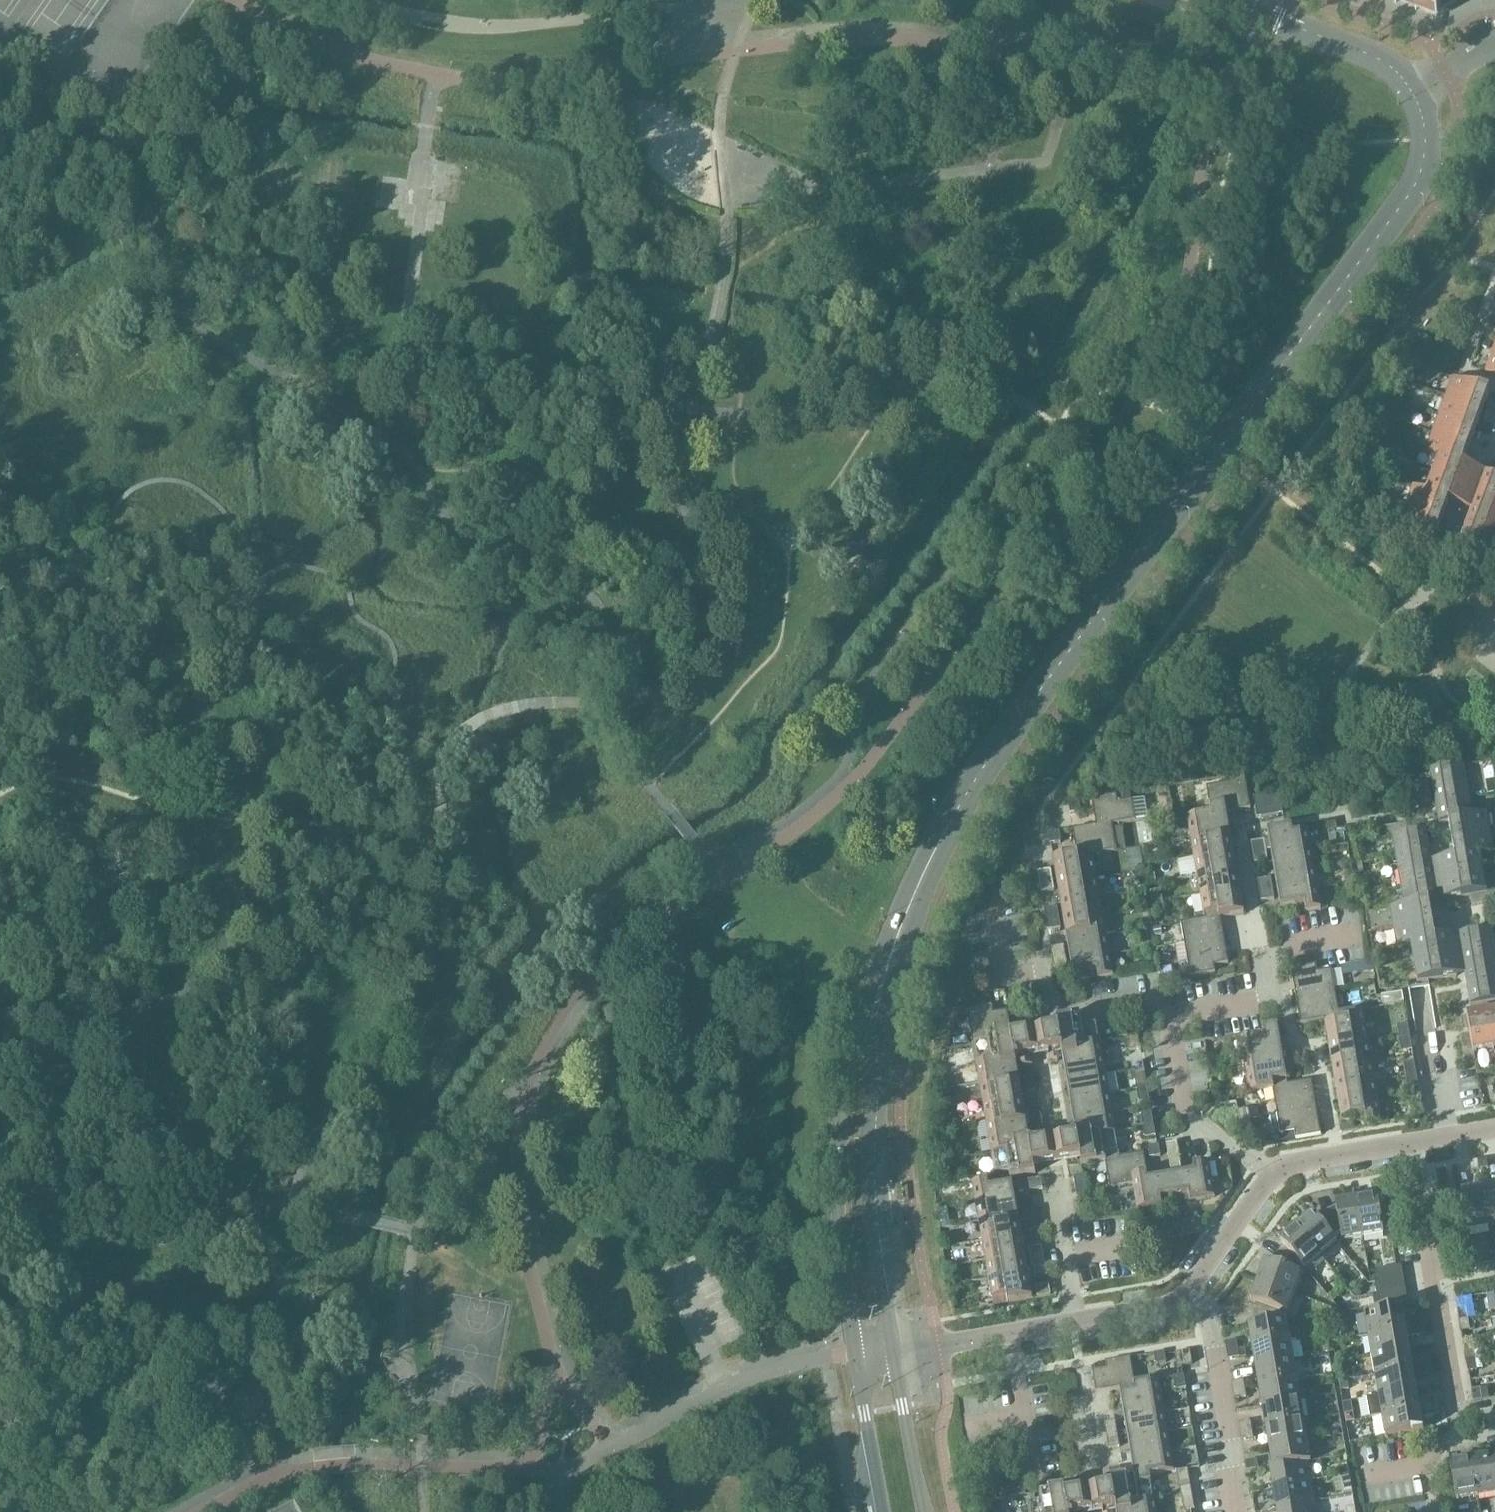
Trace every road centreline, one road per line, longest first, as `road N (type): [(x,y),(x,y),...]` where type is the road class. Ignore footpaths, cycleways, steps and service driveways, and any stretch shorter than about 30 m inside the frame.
road 1 (tertiary): [(887,972),(920,883),(996,753),(1413,191),(1428,148),(1416,94)]
road 2 (tertiary): [(887,972),(843,1111),(839,1206),(856,1355)]
road 3 (tertiary): [(894,1349),(877,1158),(887,972)]
road 4 (residential): [(1494,1435),(1459,1440),(1414,1149)]
road 5 (residential): [(1191,1290),(1226,1511)]
road 6 (residential): [(1273,1184),(1191,1127),(1172,1019)]
road 7 (tertiary): [(1416,94),(1380,60),(1246,4)]
road 8 (residential): [(1077,1321),(894,1349)]
road 9 (tertiary): [(924,1511),(894,1349)]
road 10 (residential): [(1172,1019),(1121,996),(1050,1007),(1044,971)]
road 11 (tertiary): [(856,1355),(884,1511)]
road 12 (residential): [(1172,1019),(1270,1002),(1262,952)]
road 13 (residential): [(1414,1149),(1306,1165),(1273,1184)]
road 14 (residential): [(1273,1184),(1191,1290)]
road 15 (residential): [(1077,1321),(1060,1191)]
road 16 (residential): [(1191,1290),(1166,1308),(1077,1321)]

